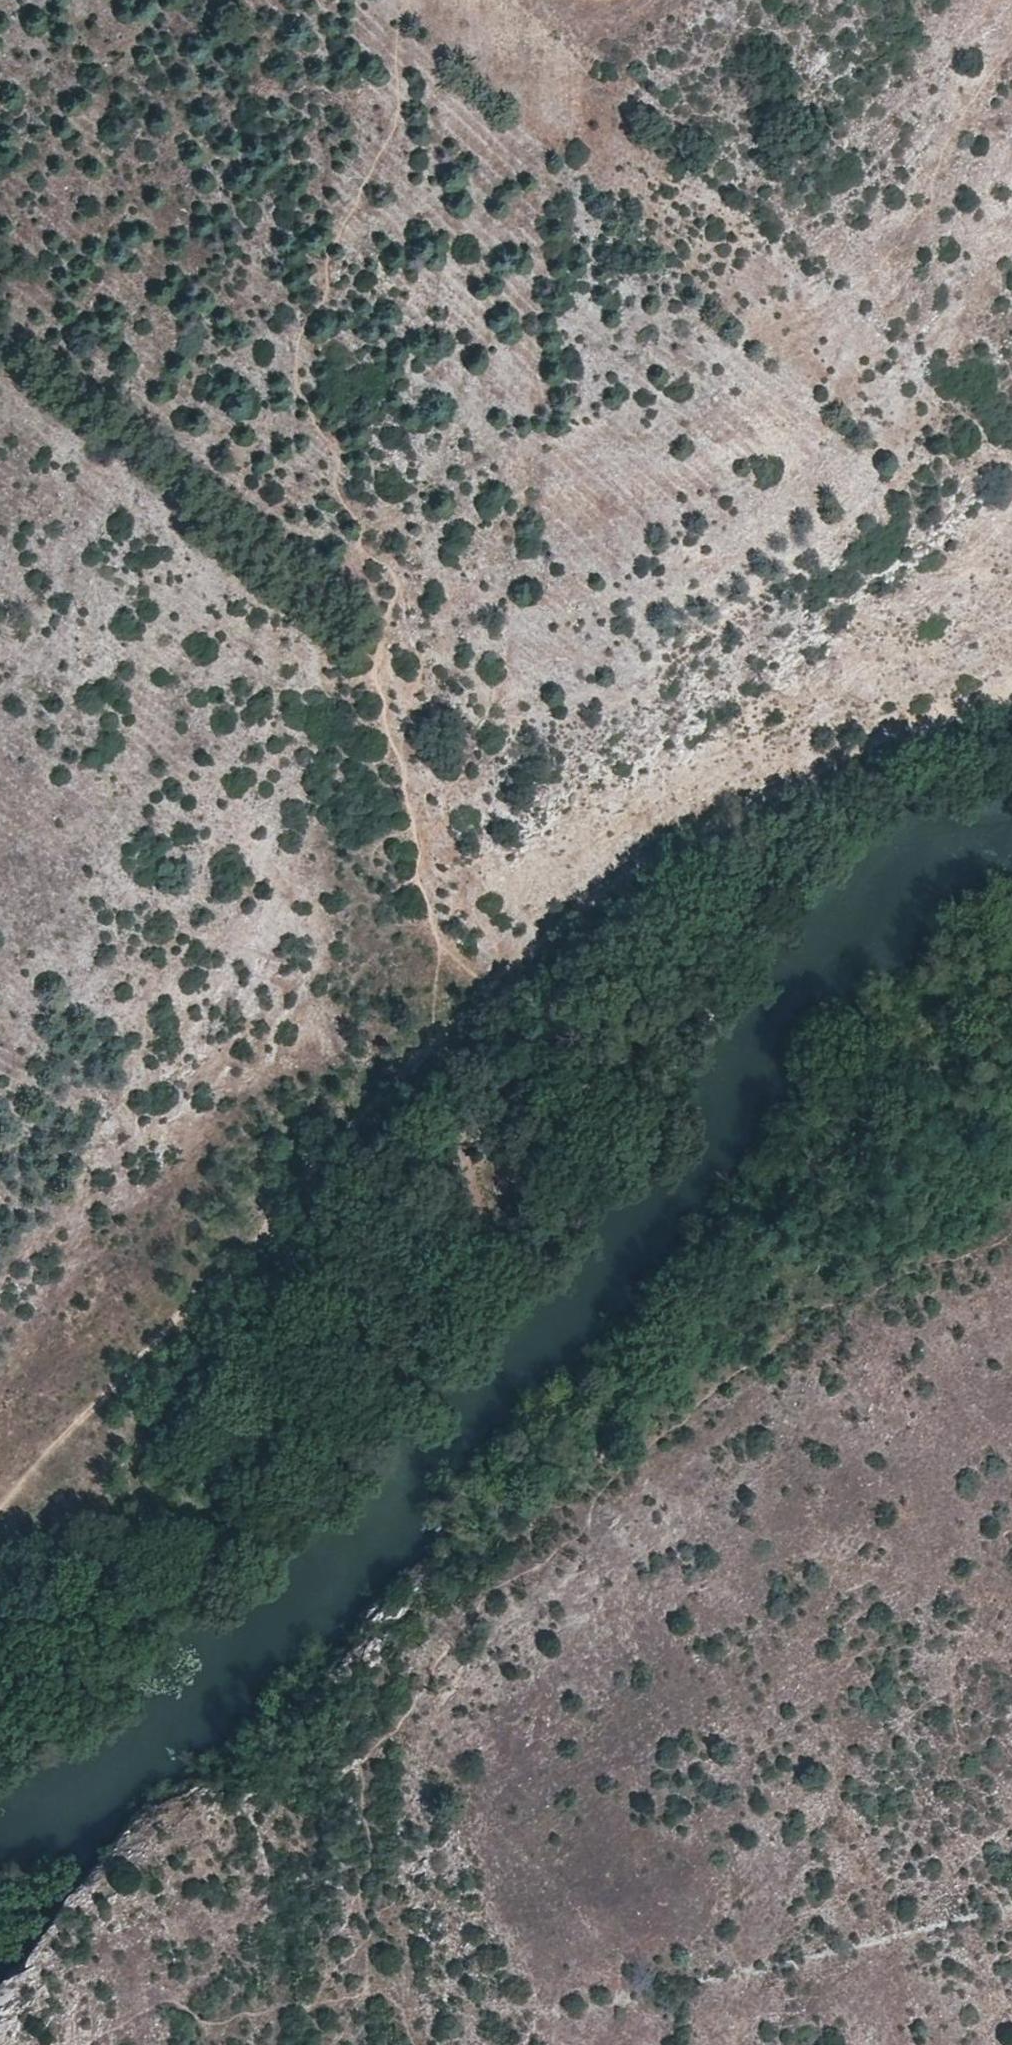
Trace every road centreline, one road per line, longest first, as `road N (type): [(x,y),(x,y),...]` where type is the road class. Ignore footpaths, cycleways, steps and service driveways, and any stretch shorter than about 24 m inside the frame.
road 1 (track): [(1011,684),(826,763),(670,845),(546,930),(392,1070),(0,1494)]

